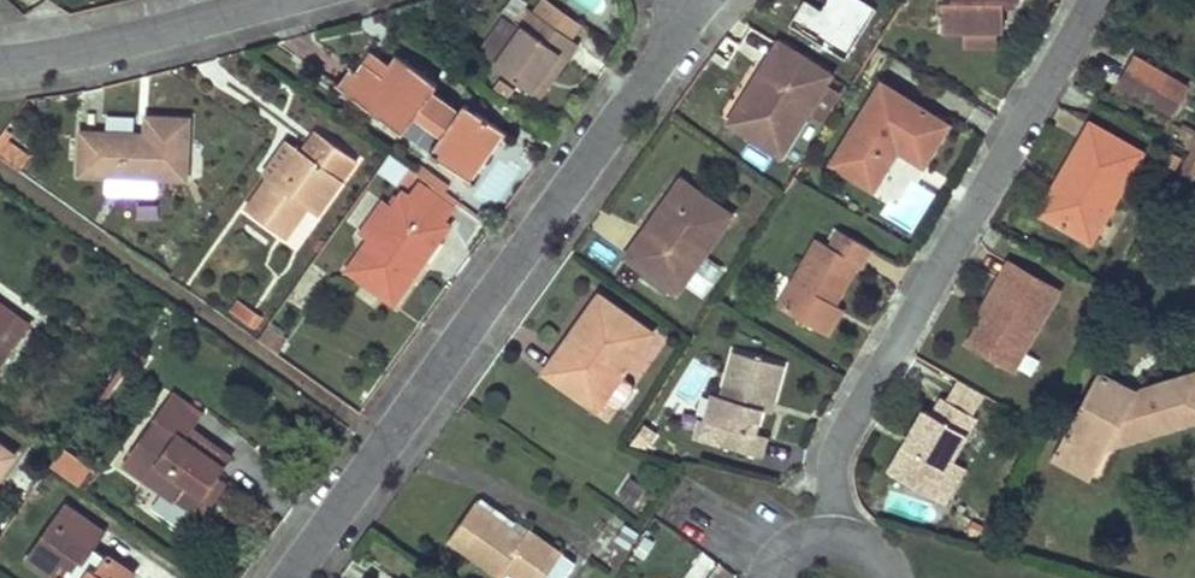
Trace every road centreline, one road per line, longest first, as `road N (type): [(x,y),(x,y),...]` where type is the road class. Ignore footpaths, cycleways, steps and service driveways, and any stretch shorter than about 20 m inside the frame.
road 1 (residential): [(290,577),(700,0)]
road 2 (residential): [(1095,0),(851,423),(832,473),(832,539)]
road 3 (residential): [(278,0),(101,46),(0,57)]

